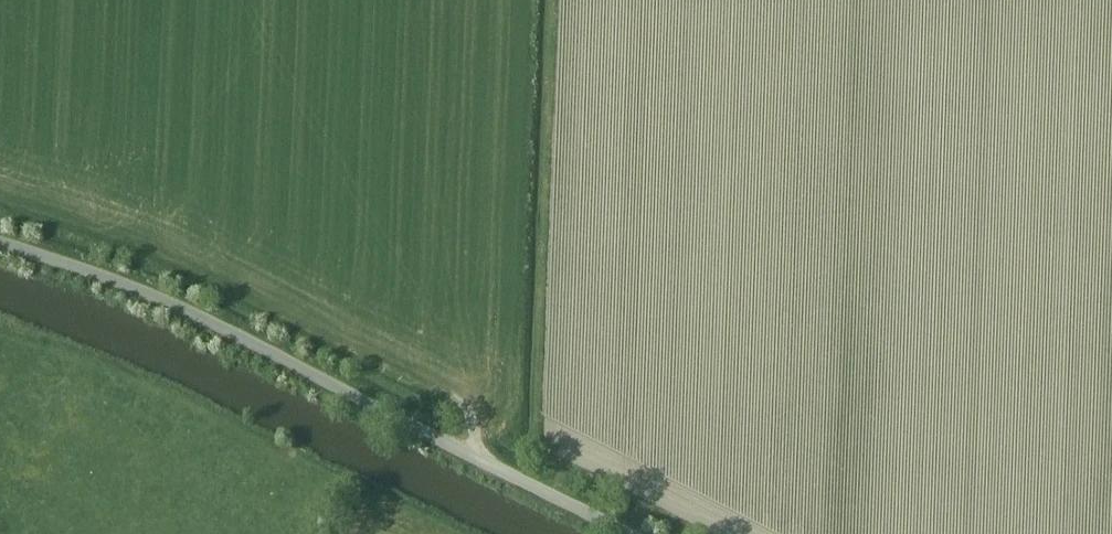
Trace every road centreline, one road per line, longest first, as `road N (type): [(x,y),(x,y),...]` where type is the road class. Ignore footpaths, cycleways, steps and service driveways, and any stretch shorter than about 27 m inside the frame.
road 1 (unclassified): [(629,533),(188,312),(0,243)]

